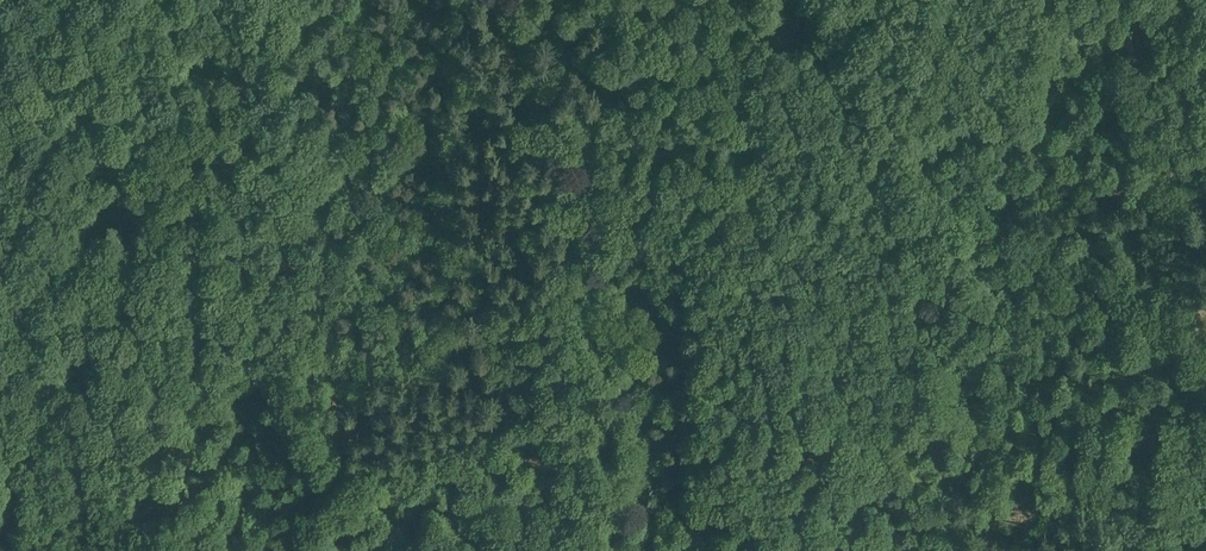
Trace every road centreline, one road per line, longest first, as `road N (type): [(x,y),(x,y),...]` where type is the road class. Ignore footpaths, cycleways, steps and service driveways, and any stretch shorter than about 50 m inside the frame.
road 1 (track): [(0,509),(86,479),(183,424),(605,267),(814,203),(940,190),(1067,206),(1164,181)]
road 2 (track): [(954,550),(953,470),(886,196),(817,0)]
road 3 (track): [(636,550),(605,267),(516,0)]
road 4 (track): [(170,550),(203,197),(176,0)]
road 5 (track): [(458,324),(440,200),(455,0)]
road 6 (track): [(613,0),(679,242)]
road 7 (track): [(1164,181),(1123,0)]
road 8 (track): [(1205,355),(1164,181)]

